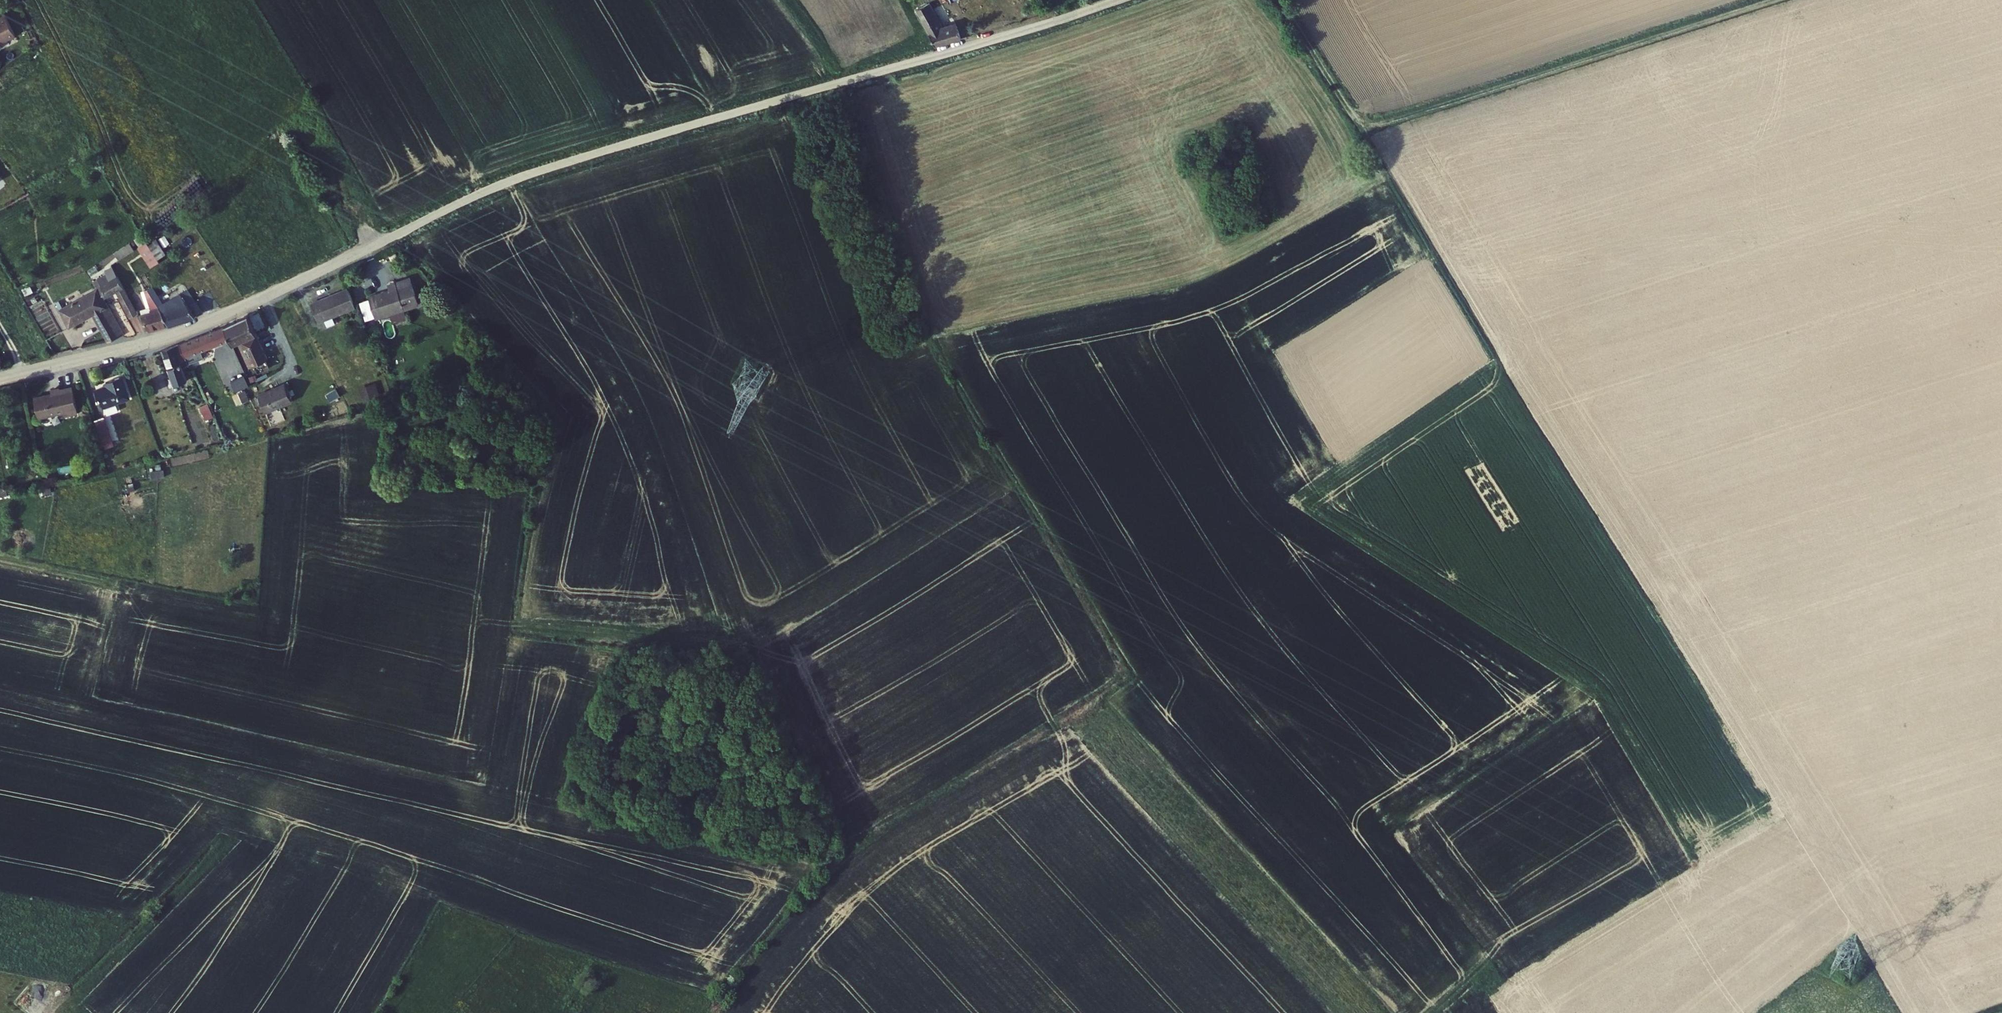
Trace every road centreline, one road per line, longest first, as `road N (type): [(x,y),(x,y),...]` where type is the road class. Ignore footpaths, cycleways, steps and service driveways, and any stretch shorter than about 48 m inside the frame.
road 1 (unclassified): [(1117,0),(519,178),(187,329),(0,378)]
road 2 (track): [(1778,0),(1390,123),(1363,124),(1280,0)]

